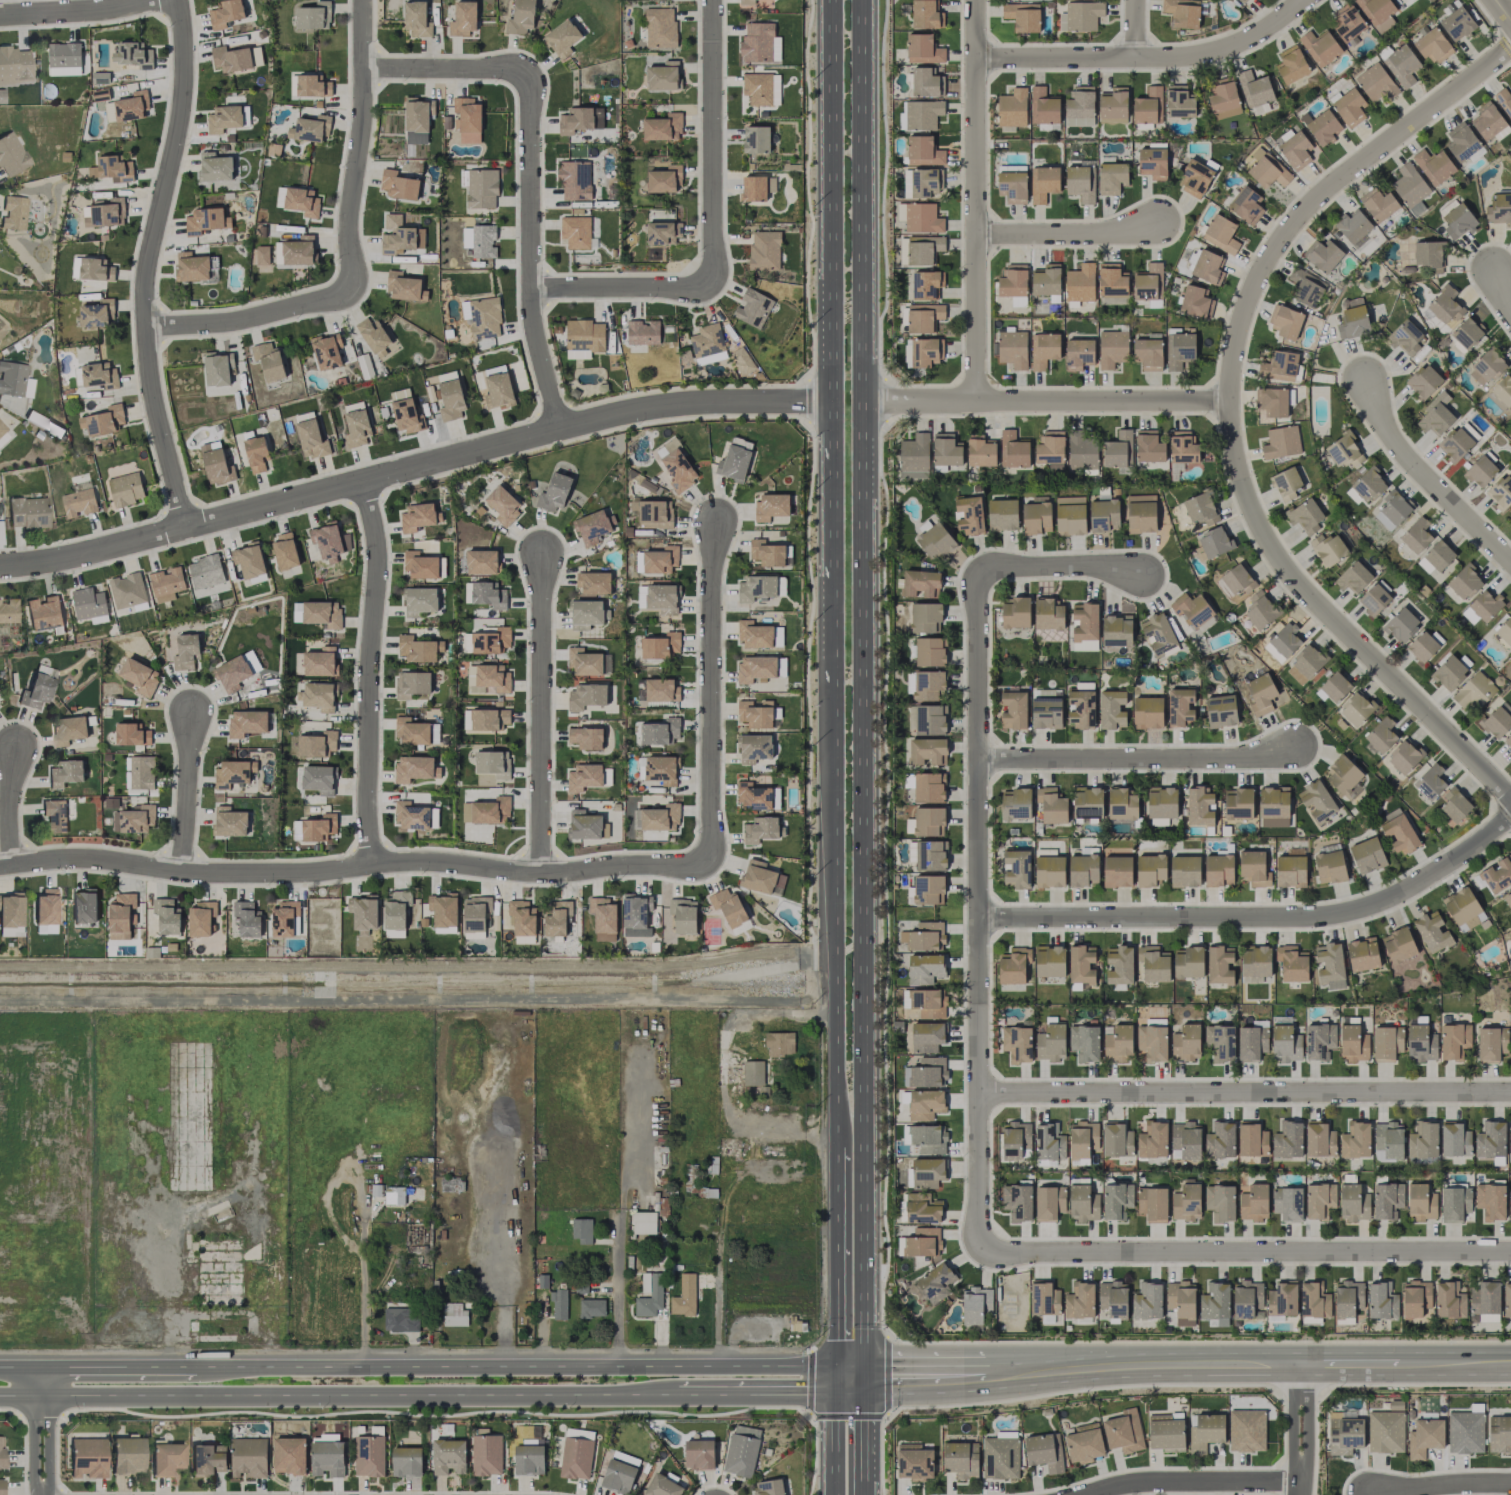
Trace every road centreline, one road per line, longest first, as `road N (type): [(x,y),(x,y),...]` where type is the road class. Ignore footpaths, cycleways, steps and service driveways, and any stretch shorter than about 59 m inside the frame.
road 1 (tertiary): [(1510,44),(1301,208),(1246,302),(1229,401),(1245,494),(1268,542),(1306,591),(1510,798)]
road 2 (primary): [(864,1396),(866,463)]
road 3 (residential): [(0,569),(187,530),(623,414),(712,403),(832,403)]
road 4 (residential): [(0,865),(80,855),(271,874),(428,861),(711,868)]
road 5 (secondary): [(895,1377),(865,1367),(192,1367)]
road 6 (residential): [(978,565),(977,1249)]
road 7 (secondary): [(0,1398),(682,1394)]
road 8 (residential): [(1510,813),(1399,893),(1332,915),(977,917)]
road 9 (residential): [(180,0),(182,106),(144,294),(148,371),(187,530)]
road 10 (residential): [(977,1090),(1510,1092)]
road 11 (residential): [(977,1249),(1510,1251)]
road 12 (residential): [(561,430),(531,290),(531,72),(363,70)]
road 13 (residential): [(145,331),(243,322),(359,292),(348,226),(363,116),(363,0)]
road 14 (primary): [(866,463),(865,0)]
road 15 (primary): [(831,0),(833,454)]
road 16 (primary): [(835,718),(839,1139)]
road 17 (residential): [(976,0),(977,402)]
road 18 (residential): [(363,483),(378,553),(370,865)]
road 19 (tertiary): [(865,403),(1229,401)]
road 20 (residential): [(717,521),(711,868)]
road 21 (residential): [(976,57),(1184,57),(1258,32),(1299,0)]
road 22 (secondary): [(1301,1366),(985,1376)]
road 23 (residential): [(977,759),(1236,758),(1292,747)]
road 24 (residential): [(541,556),(541,868)]
road 25 (residential): [(713,0),(715,289)]
road 26 (primary): [(833,454),(835,718)]
road 27 (primary): [(839,1139),(835,1396)]
road 28 (residential): [(1366,378),(1384,429),(1403,454),(1510,560)]
road 29 (residential): [(1081,1494),(1149,1481),(1300,1481)]
road 30 (secondary): [(682,1394),(864,1396),(895,1377)]
road 31 (residential): [(364,1366),(359,1161)]
road 32 (residential): [(531,290),(715,289)]
road 33 (residential): [(978,234),(1120,233),(1157,222)]
road 34 (residential): [(0,18),(169,0)]
road 35 (residential): [(1140,574),(1086,564),(978,565)]
road 36 (residential): [(190,713),(183,870)]
road 37 (secondary): [(192,1367),(38,1368)]
road 38 (residential): [(1372,1494),(1510,1485)]
road 39 (residential): [(1301,1366),(1299,1494)]
road 40 (residential): [(38,1368),(38,1494)]

